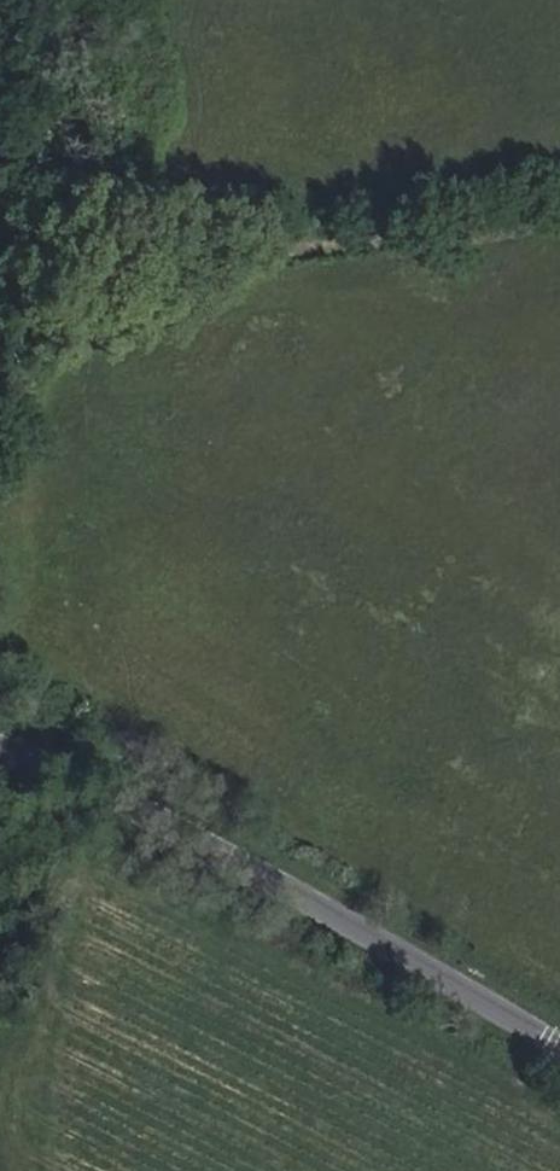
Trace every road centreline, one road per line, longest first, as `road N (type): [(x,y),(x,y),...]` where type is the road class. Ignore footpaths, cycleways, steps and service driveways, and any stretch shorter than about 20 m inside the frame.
road 1 (residential): [(559,1044),(122,788),(35,743),(0,741)]

